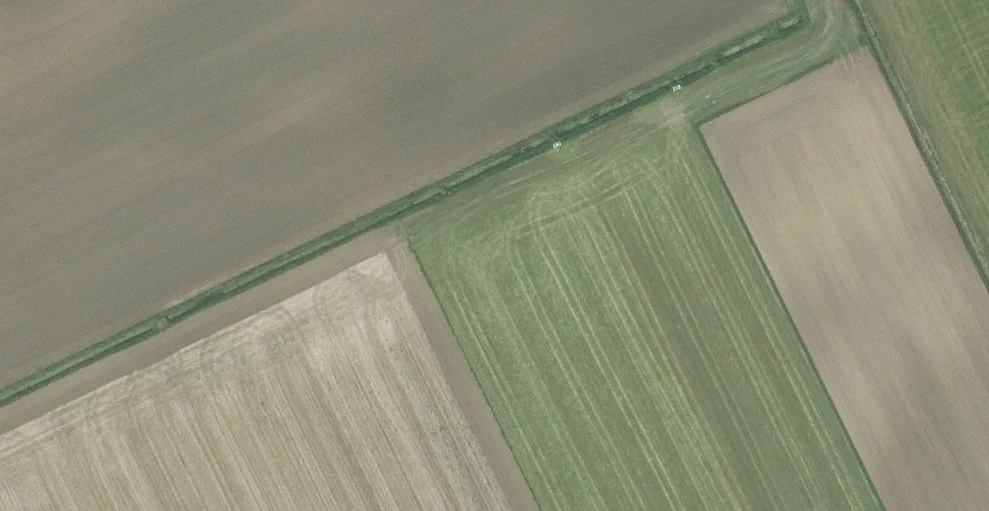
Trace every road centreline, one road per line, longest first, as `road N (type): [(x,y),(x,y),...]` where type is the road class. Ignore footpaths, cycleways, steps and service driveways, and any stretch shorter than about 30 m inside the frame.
road 1 (track): [(858,0),(988,262)]

